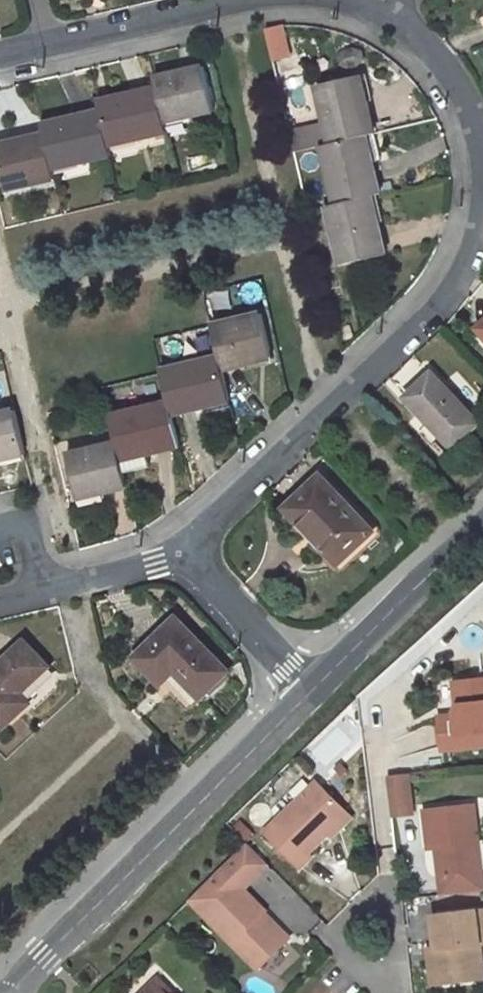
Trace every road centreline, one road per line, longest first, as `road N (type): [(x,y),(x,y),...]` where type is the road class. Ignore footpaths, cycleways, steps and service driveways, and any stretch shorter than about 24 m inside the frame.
road 1 (residential): [(182,551),(435,306),(479,224),(475,130),(453,70),(416,27),(379,3)]
road 2 (unclassified): [(312,693),(15,992)]
road 3 (unclassified): [(482,522),(312,693)]
road 4 (residential): [(312,693),(182,551)]
road 5 (residential): [(231,0),(47,44)]
road 6 (residential): [(0,600),(182,551)]

